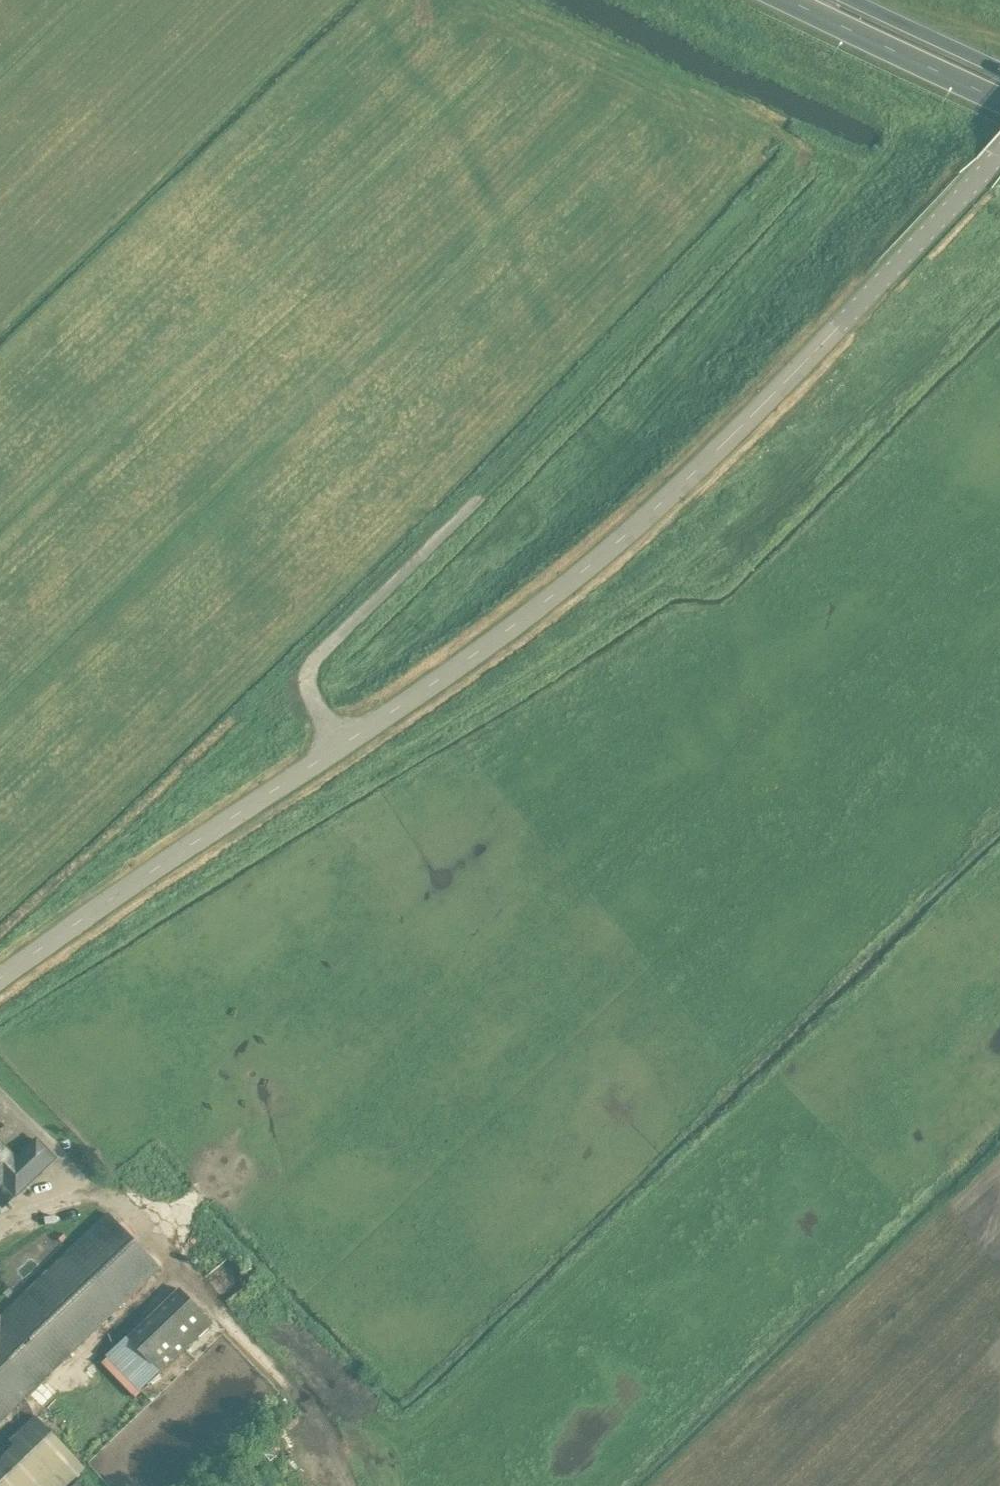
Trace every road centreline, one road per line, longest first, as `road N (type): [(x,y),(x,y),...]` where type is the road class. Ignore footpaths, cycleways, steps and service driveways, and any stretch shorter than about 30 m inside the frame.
road 1 (tertiary): [(0,977),(542,605),(821,346),(999,152)]
road 2 (trunk): [(789,0),(999,97)]
road 3 (trunk): [(999,67),(859,0)]

